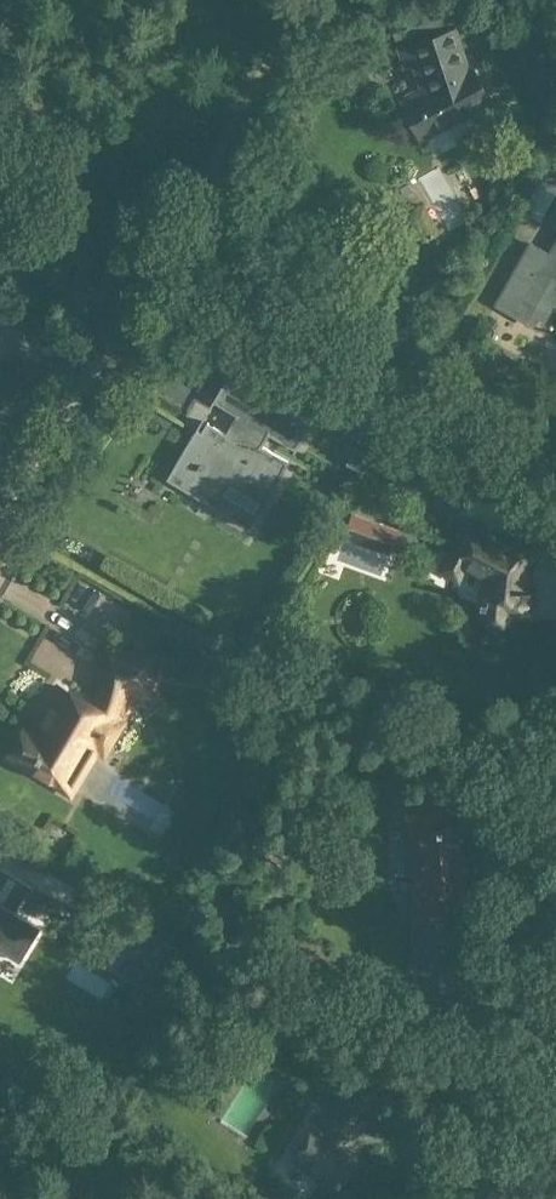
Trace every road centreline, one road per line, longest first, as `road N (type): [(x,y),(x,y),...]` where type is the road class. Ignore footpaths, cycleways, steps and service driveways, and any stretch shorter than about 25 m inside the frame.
road 1 (track): [(0,520),(310,0)]
road 2 (track): [(164,244),(555,475)]
road 3 (track): [(164,244),(0,148)]

